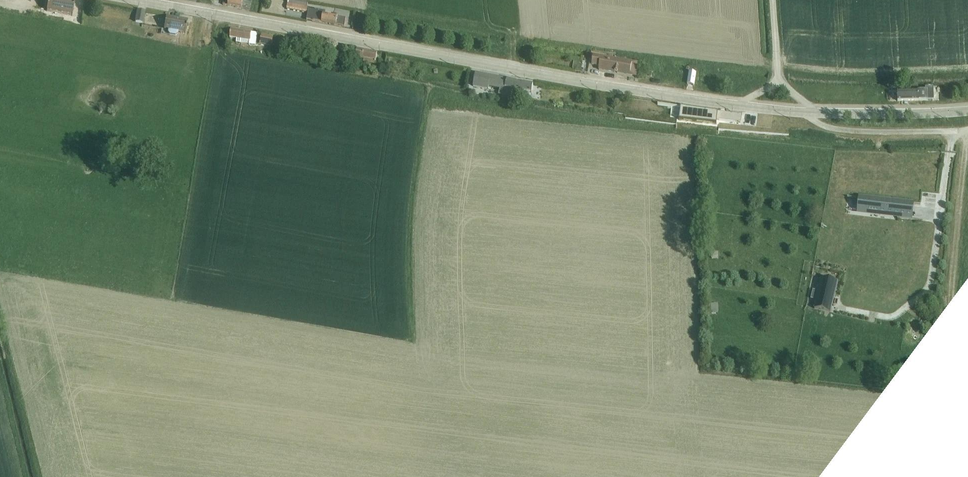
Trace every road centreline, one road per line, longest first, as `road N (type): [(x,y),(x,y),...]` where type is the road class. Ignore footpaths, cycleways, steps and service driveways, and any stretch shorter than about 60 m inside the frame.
road 1 (residential): [(740,105),(128,0)]
road 2 (residential): [(967,111),(812,112)]

